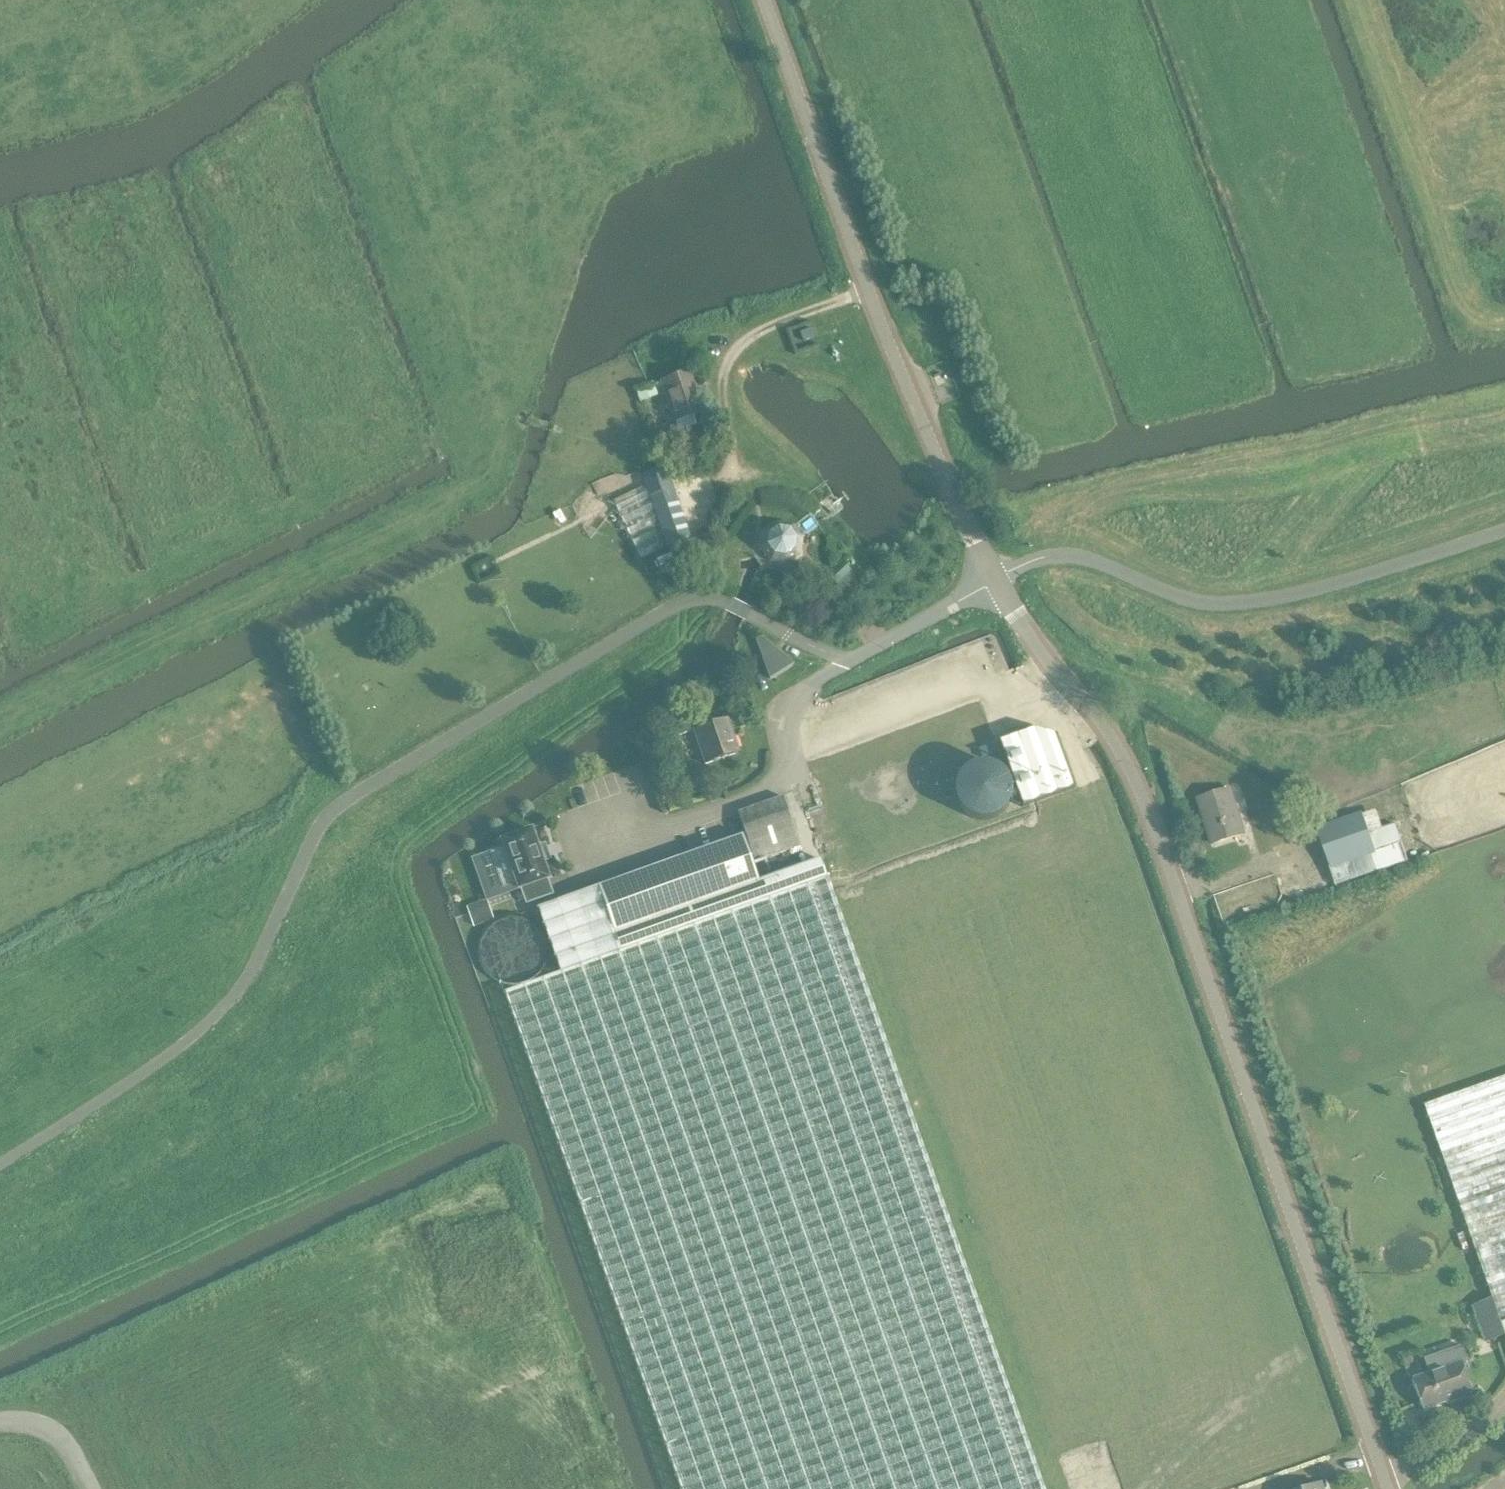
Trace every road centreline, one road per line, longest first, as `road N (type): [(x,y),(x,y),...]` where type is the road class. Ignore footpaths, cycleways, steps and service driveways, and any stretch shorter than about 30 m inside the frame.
road 1 (unclassified): [(1391,1488),(1127,766),(992,581)]
road 2 (unclassified): [(992,581),(880,325),(764,0)]
road 3 (unclassified): [(992,581),(1065,556),(1177,595),(1252,602),(1327,587),(1504,527)]
road 4 (unclassified): [(840,666),(992,581)]

